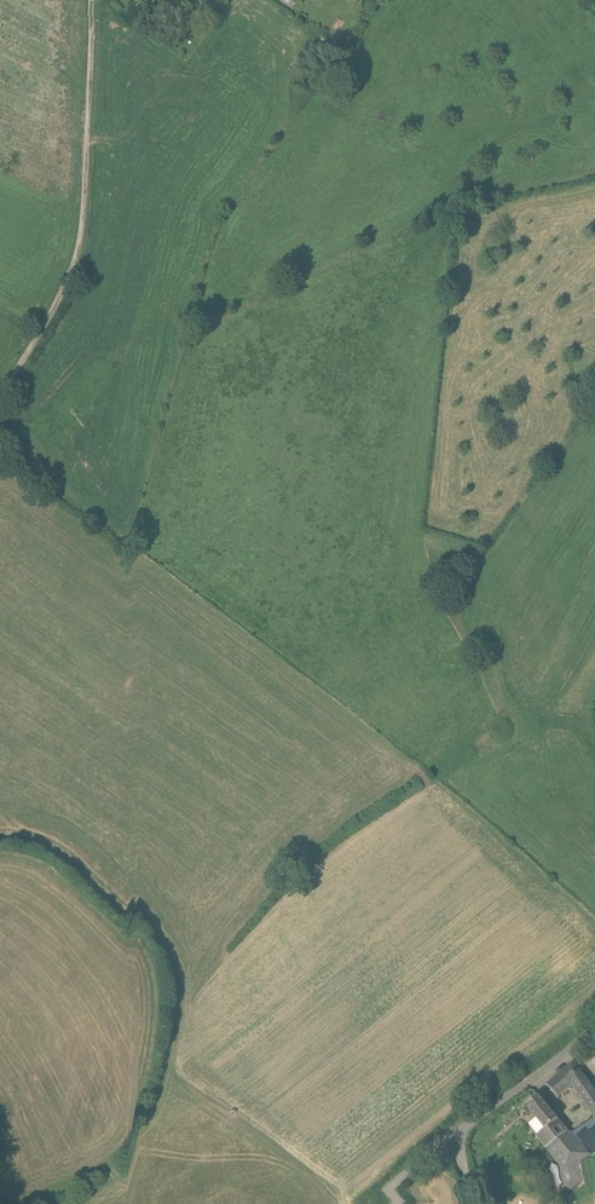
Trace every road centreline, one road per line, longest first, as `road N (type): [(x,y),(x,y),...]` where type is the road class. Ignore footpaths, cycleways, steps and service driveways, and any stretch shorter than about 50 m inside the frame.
road 1 (track): [(0,400),(65,287),(78,245),(93,0)]
road 2 (unclassified): [(594,1047),(397,1203)]

